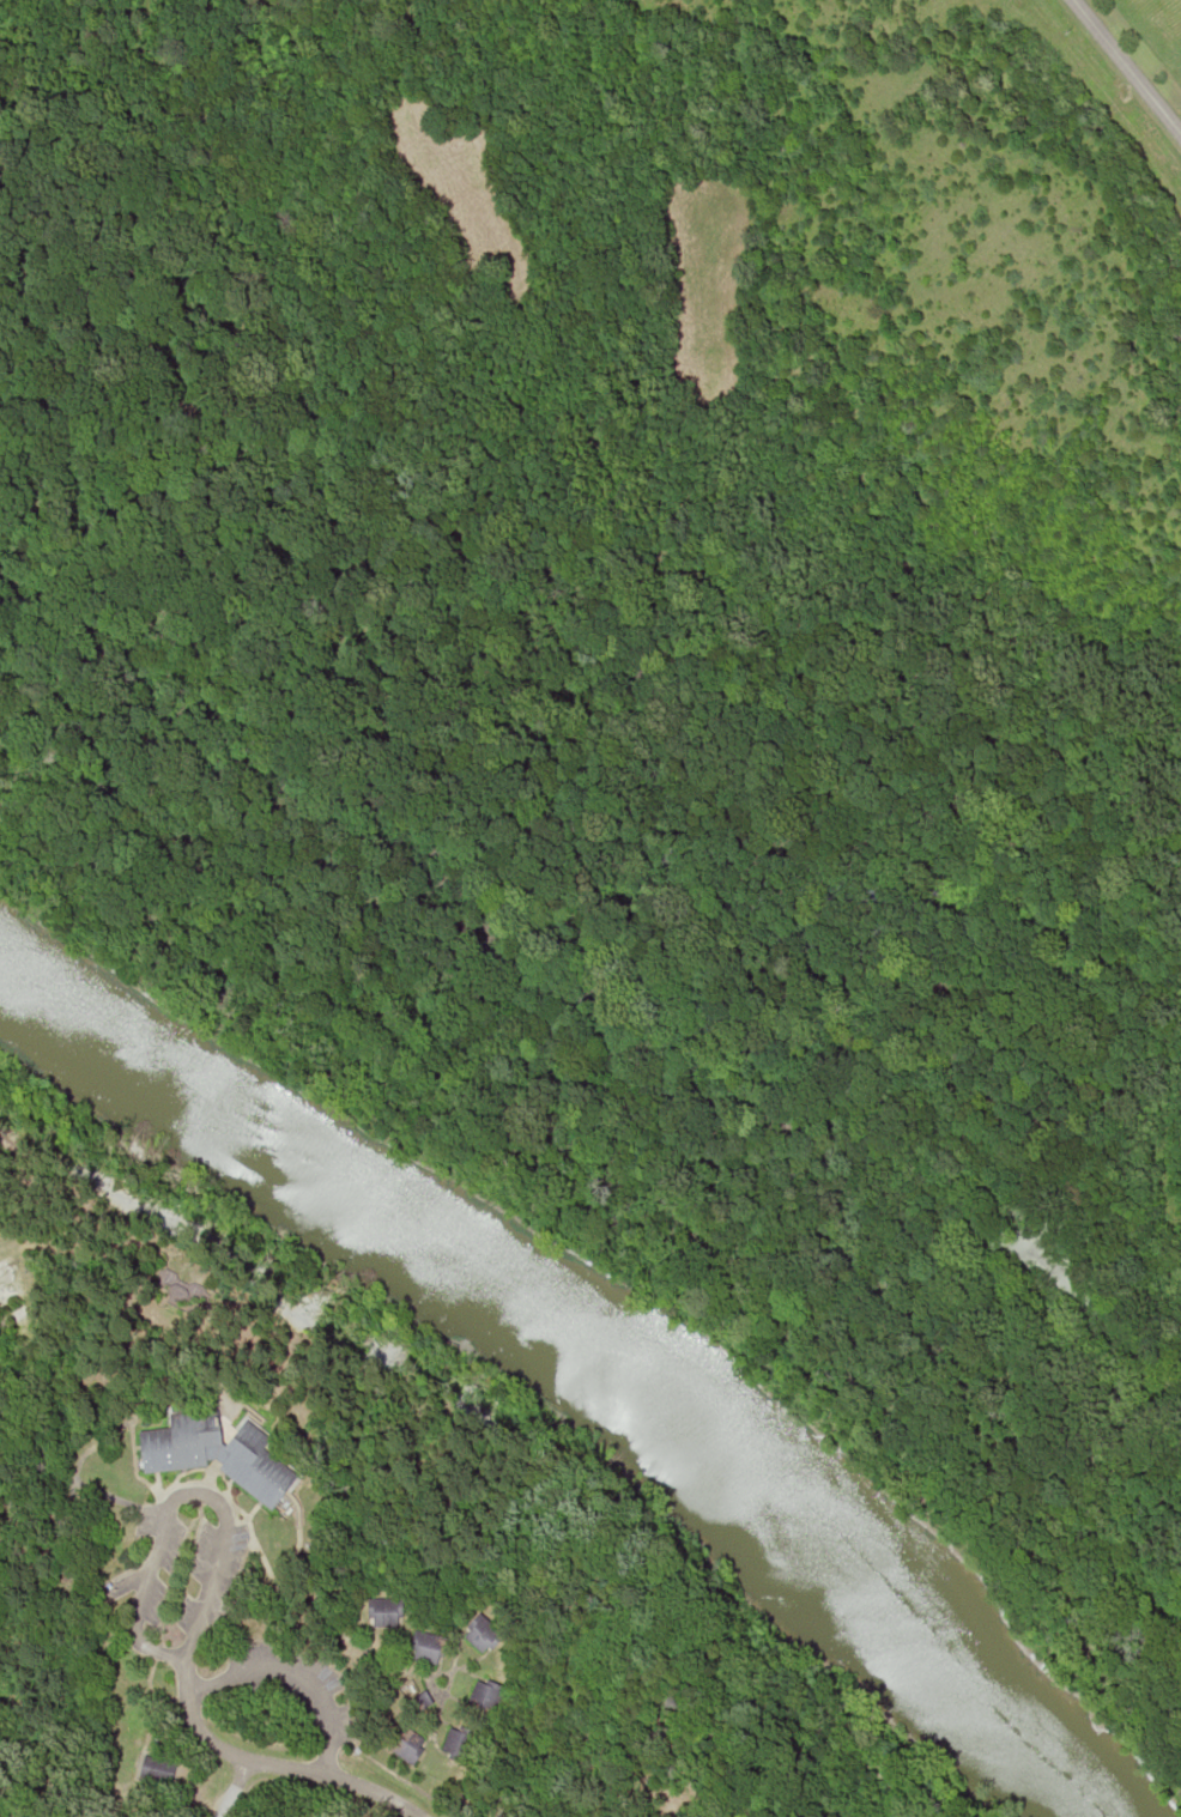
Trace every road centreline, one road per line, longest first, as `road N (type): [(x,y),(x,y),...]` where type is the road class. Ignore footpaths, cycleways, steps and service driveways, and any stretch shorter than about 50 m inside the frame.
road 1 (residential): [(180,1655),(208,1587),(225,1516),(204,1490),(168,1498),(128,1625),(129,1641),(147,1653),(180,1655)]
road 2 (residential): [(422,1816),(341,1775),(252,1760),(211,1743),(184,1710),(180,1655)]
road 3 (residential): [(1180,134),(1073,0)]

